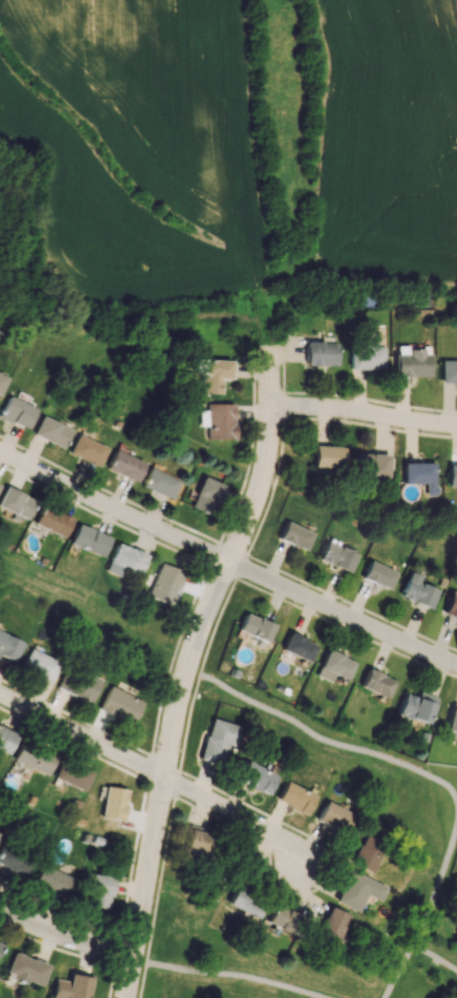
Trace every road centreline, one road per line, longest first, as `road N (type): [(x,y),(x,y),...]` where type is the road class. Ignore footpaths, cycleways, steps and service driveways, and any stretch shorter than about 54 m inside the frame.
road 1 (residential): [(274,353),(271,457),(183,697),(137,959)]
road 2 (residential): [(304,868),(276,838),(0,694)]
road 3 (residential): [(232,567),(0,448)]
road 4 (residential): [(232,567),(456,664)]
road 5 (residential): [(273,411),(456,426)]
road 6 (residential): [(0,904),(38,927),(137,959)]

